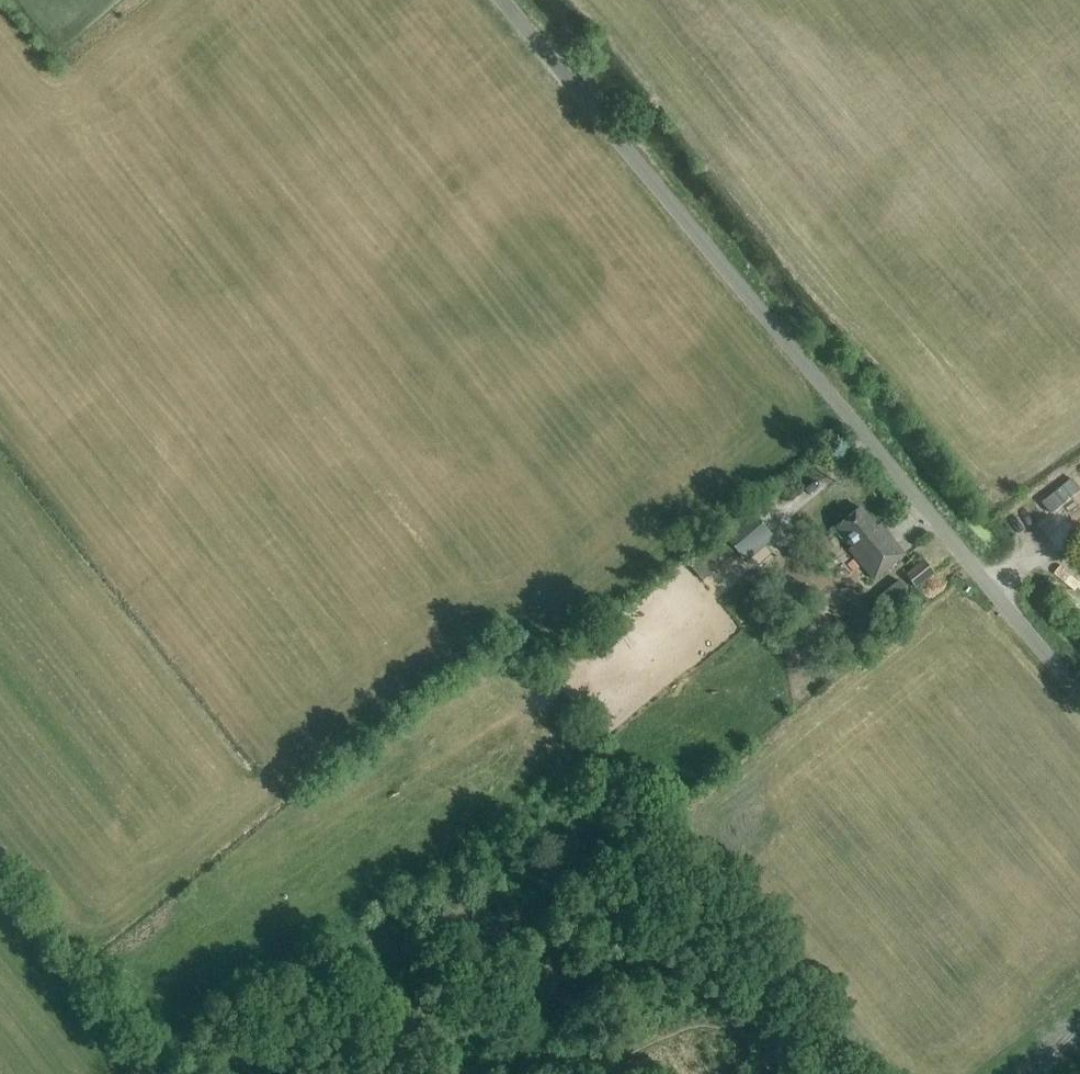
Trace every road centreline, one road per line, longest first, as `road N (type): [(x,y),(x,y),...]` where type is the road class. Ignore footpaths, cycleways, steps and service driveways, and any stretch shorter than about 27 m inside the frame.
road 1 (unclassified): [(1079,699),(499,0)]
road 2 (track): [(135,1073),(0,901)]

